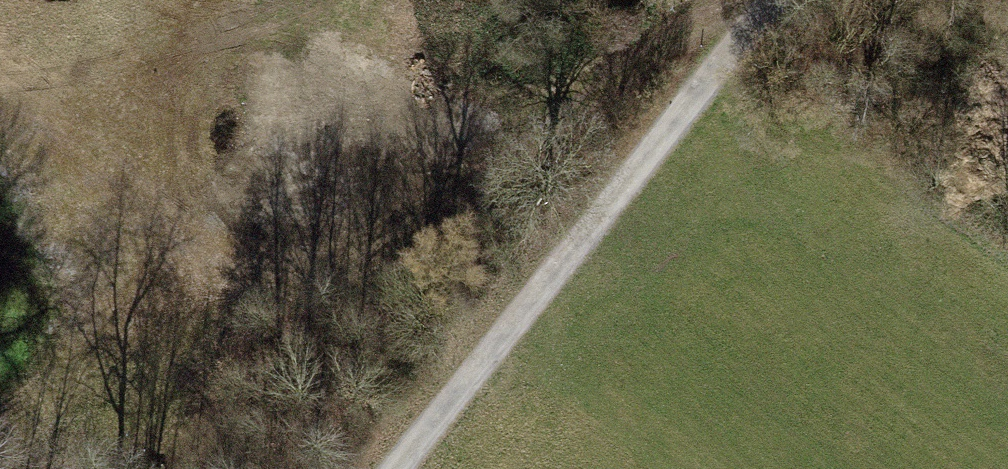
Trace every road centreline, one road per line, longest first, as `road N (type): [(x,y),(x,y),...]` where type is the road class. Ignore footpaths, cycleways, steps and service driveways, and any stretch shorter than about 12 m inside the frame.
road 1 (track): [(729,0),(369,244),(250,252),(160,171),(0,84)]
road 2 (track): [(397,468),(778,0)]

